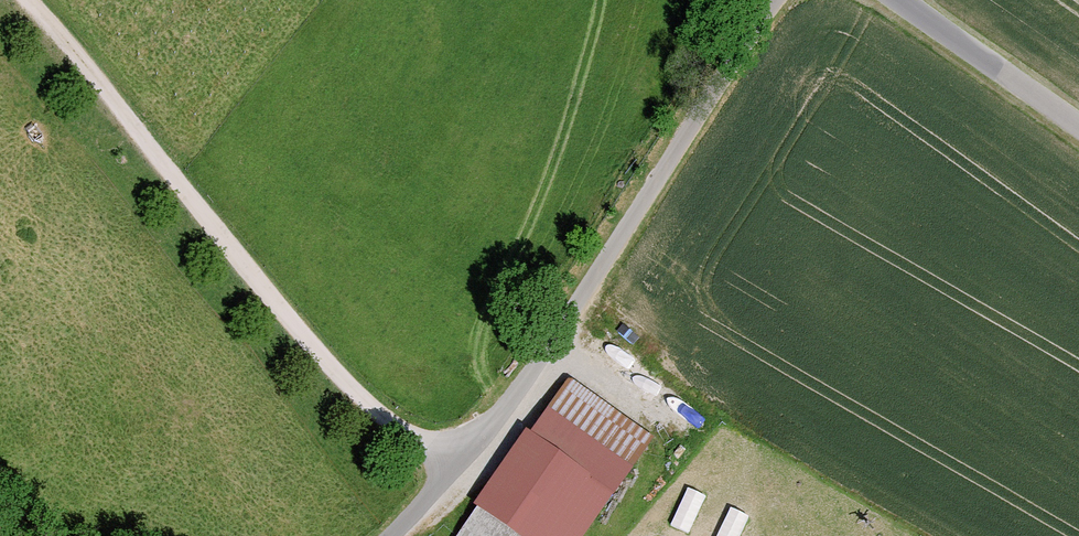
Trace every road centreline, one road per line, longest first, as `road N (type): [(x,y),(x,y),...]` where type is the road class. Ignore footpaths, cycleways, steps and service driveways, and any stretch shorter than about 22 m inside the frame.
road 1 (unclassified): [(773,0),(533,368),(389,535)]
road 2 (track): [(21,0),(316,354),(375,411),(458,460)]
road 3 (unclassified): [(907,0),(1078,126)]

